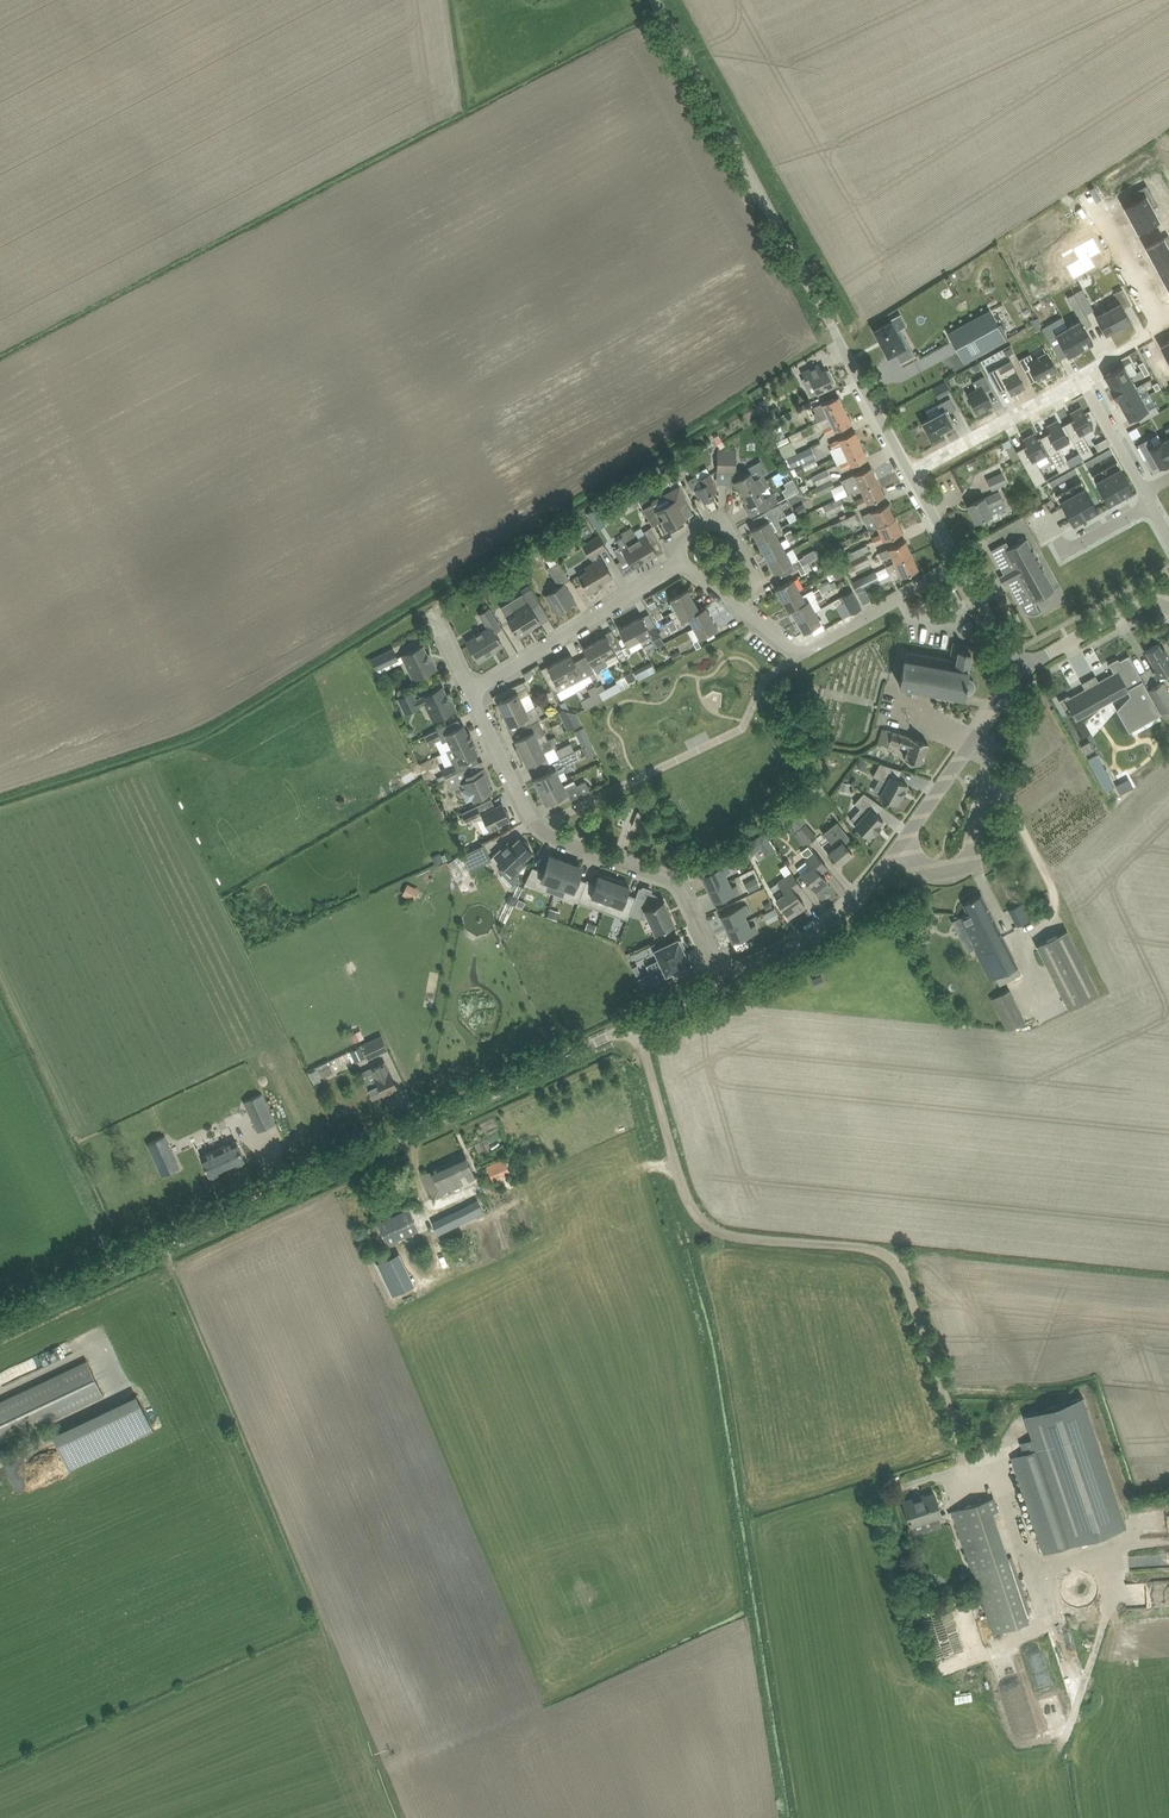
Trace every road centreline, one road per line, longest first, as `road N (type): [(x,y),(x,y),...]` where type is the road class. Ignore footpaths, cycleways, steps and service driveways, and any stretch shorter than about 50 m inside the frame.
road 1 (tertiary): [(0,1321),(634,1024)]
road 2 (tertiary): [(912,473),(655,0)]
road 3 (tertiary): [(726,980),(823,933),(860,901),(1024,668)]
road 4 (unclassified): [(895,1260),(876,1249),(740,1237),(703,1222),(681,1180),(634,1024)]
road 5 (residential): [(540,826),(743,732),(765,679),(801,655)]
road 6 (track): [(1168,1542),(1032,1567),(995,1469),(973,1476),(967,1463)]
road 7 (residential): [(726,980),(672,880),(540,826)]
road 8 (residential): [(474,690),(681,564)]
road 9 (residential): [(912,473),(1082,381)]
road 10 (residential): [(801,655),(962,564)]
road 11 (residential): [(740,605),(755,580),(723,519),(677,543),(681,564)]
road 12 (tertiary): [(1024,668),(1168,586)]
road 13 (residential): [(540,826),(474,690)]
road 14 (residential): [(1093,202),(1165,324)]
road 15 (residential): [(1082,381),(1145,492)]
road 16 (tertiary): [(1024,668),(962,564)]

